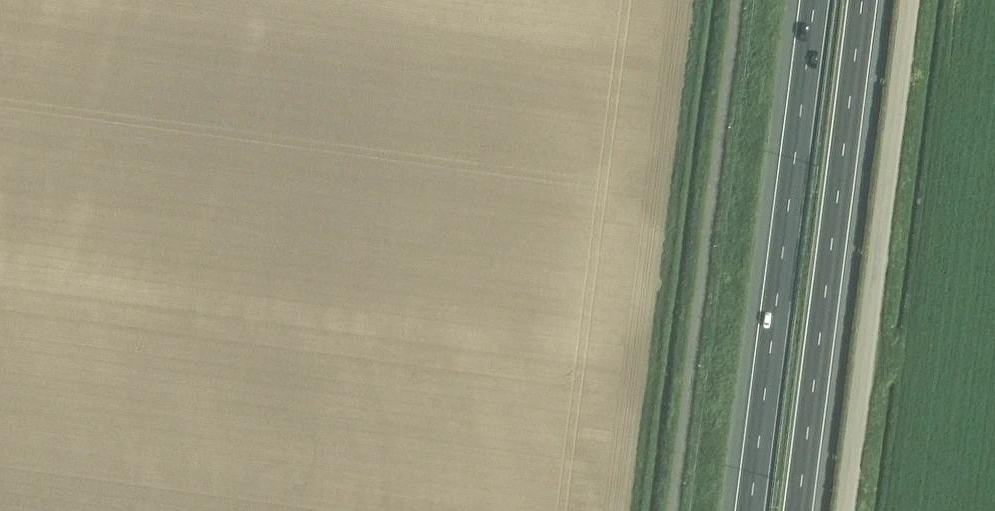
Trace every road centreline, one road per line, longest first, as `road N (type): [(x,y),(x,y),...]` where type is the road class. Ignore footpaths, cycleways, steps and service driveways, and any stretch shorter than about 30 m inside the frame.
road 1 (motorway): [(818,0),(754,510)]
road 2 (motorway): [(800,510),(864,0)]
road 3 (unclassified): [(849,510),(913,0)]

